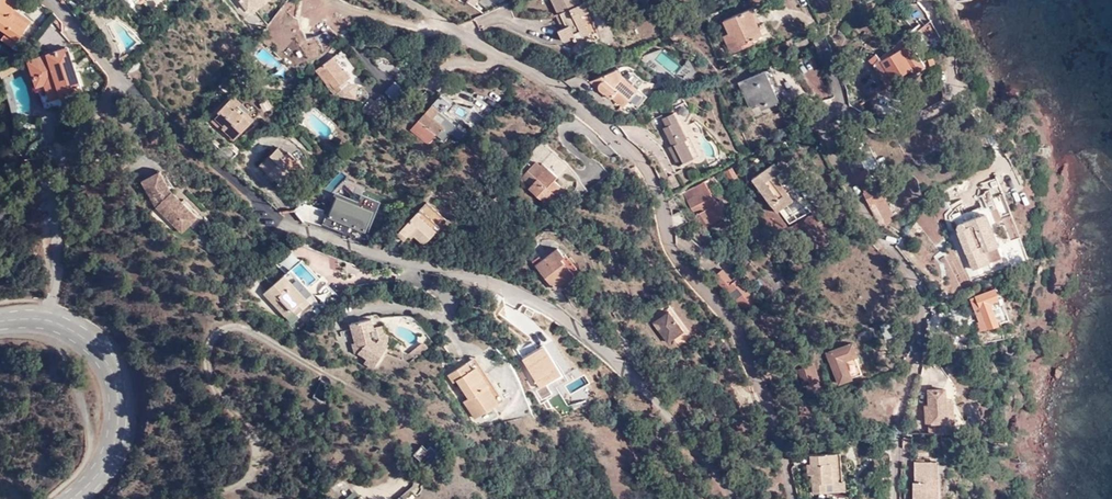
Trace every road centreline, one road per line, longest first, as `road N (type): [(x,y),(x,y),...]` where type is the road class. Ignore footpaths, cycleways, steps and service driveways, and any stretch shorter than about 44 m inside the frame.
road 1 (residential): [(731,498),(652,398),(551,309),(500,285),(305,228),(267,205),(129,83)]
road 2 (residential): [(408,0),(556,85),(637,160),(673,253),(728,313),(793,498)]
road 3 (residential): [(924,0),(949,49),(942,71),(954,99),(902,129),(840,111),(821,126),(920,295),(899,424),(897,498)]
road 4 (track): [(204,498),(233,488),(253,464),(251,432),(216,393),(207,364),(211,337),(225,327),(242,328),(411,423)]
road 5 (residential): [(48,319),(59,255),(52,189),(129,83)]
road 6 (tertiary): [(69,498),(116,445),(119,400),(102,355),(48,319)]

